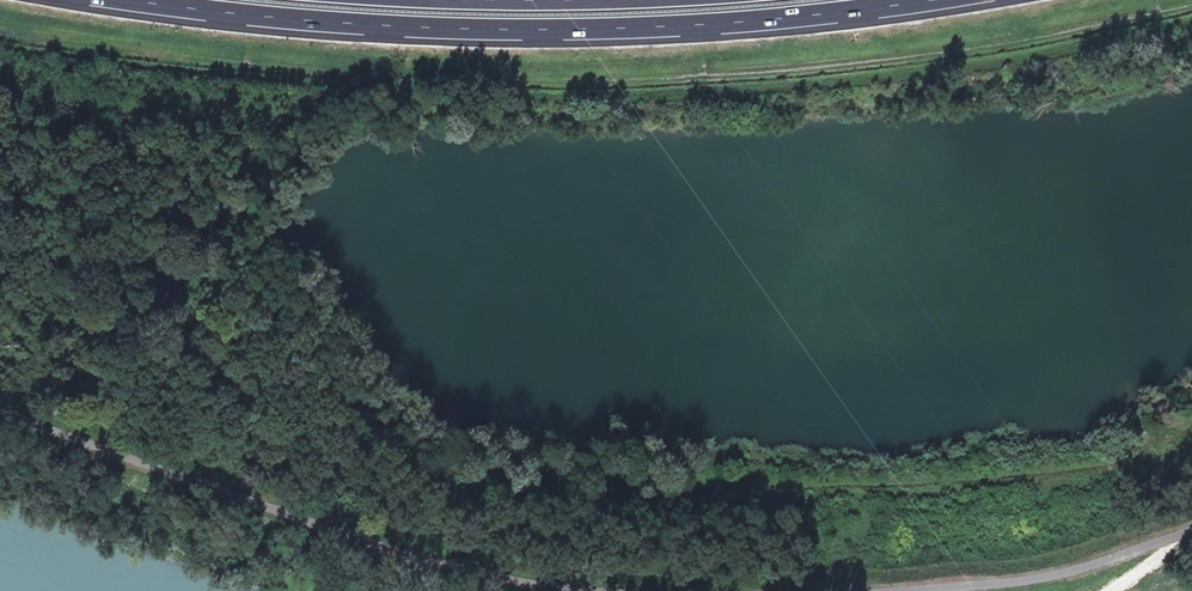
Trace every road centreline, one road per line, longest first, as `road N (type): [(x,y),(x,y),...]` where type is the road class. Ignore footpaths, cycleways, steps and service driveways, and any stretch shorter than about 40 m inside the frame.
road 1 (motorway): [(117,0),(365,26),(542,32),(781,20),(944,0)]

